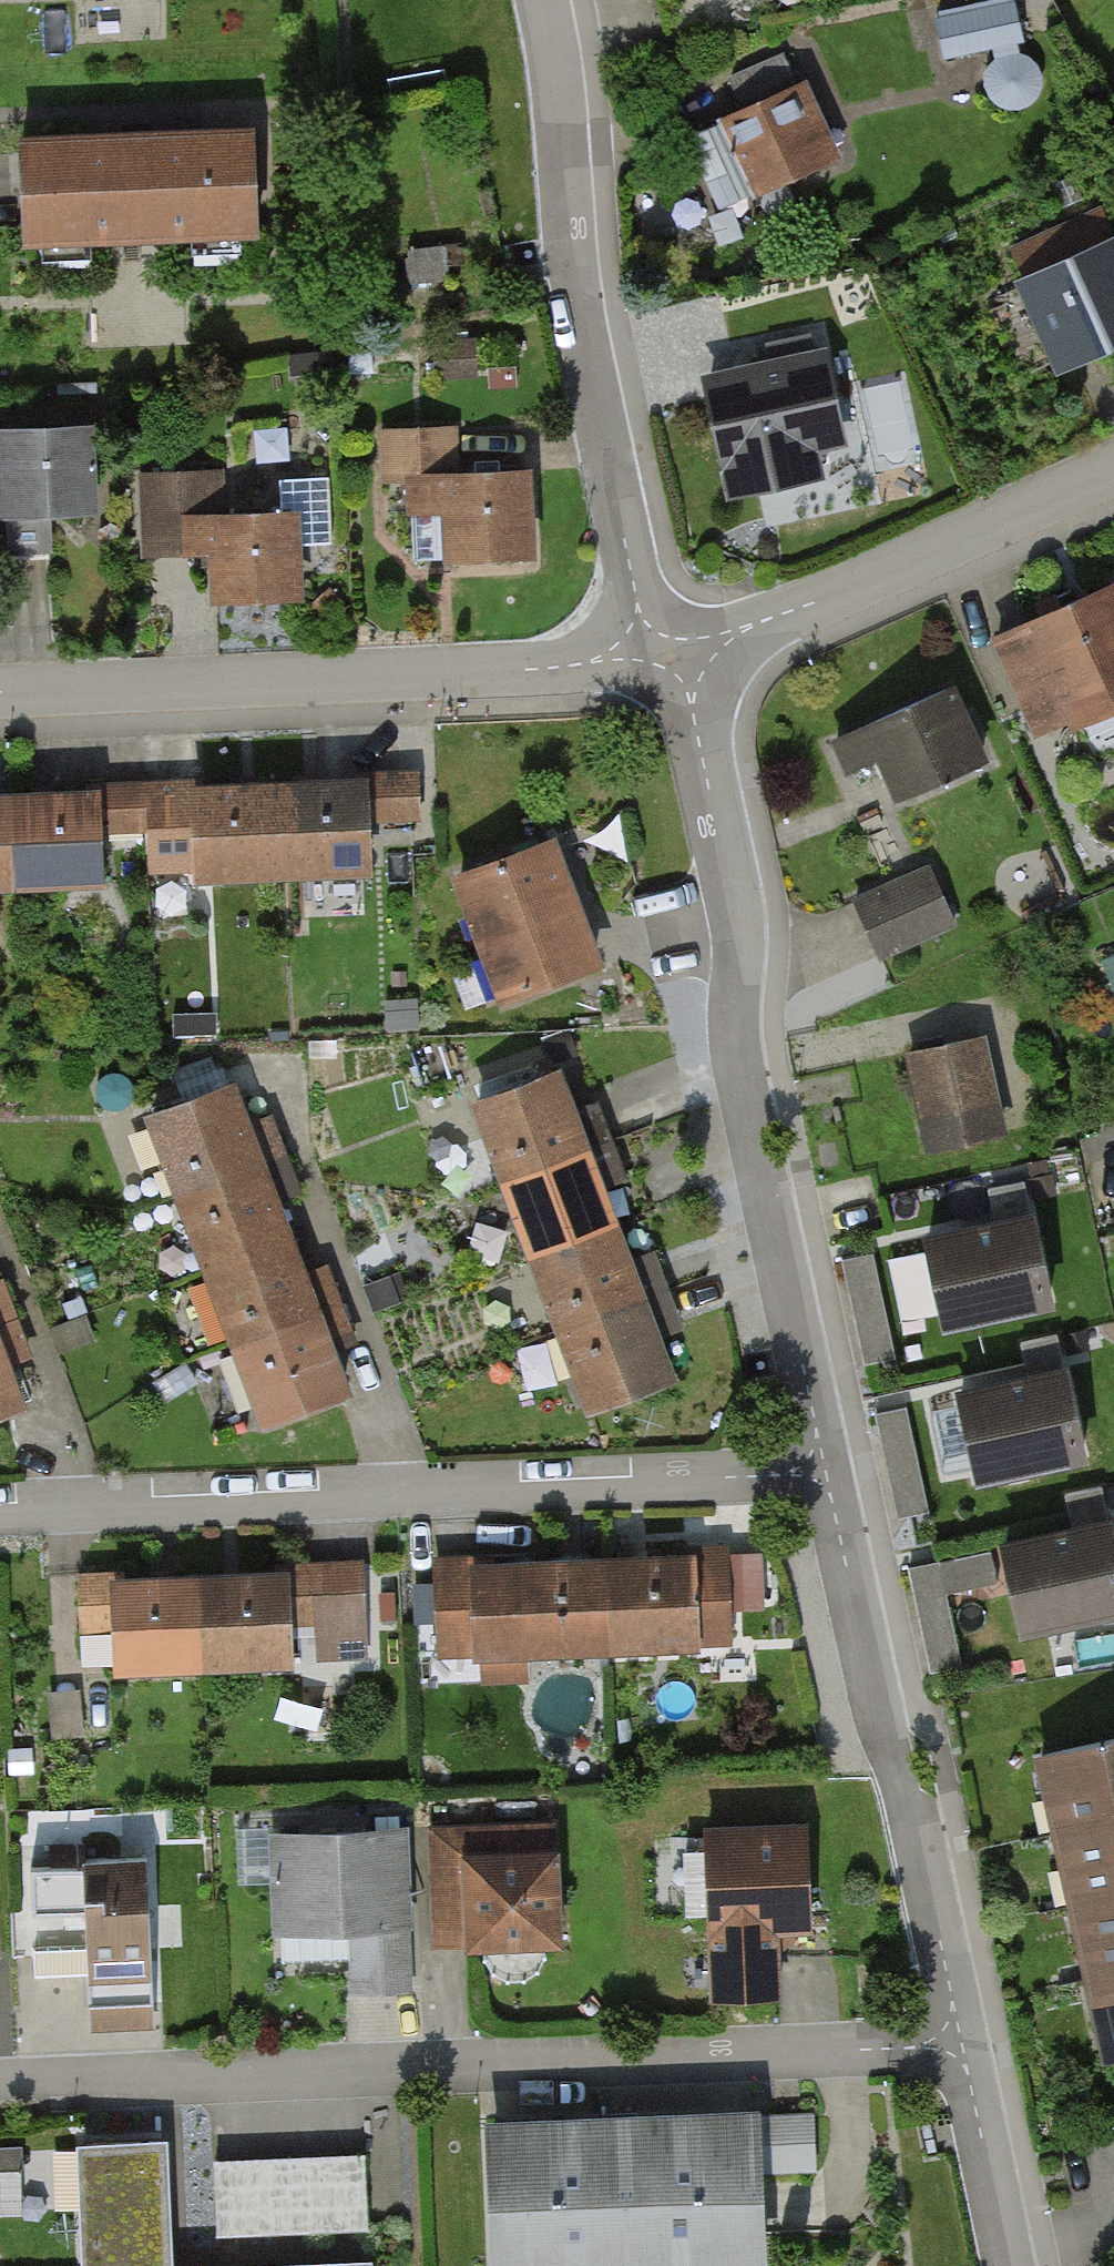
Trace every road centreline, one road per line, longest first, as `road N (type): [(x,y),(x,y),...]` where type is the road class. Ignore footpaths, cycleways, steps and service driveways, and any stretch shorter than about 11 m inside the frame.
road 1 (residential): [(0,2087),(960,2045)]
road 2 (residential): [(817,1478),(739,1062),(734,875),(666,650)]
road 3 (residential): [(0,1513),(817,1478)]
road 4 (residential): [(0,693),(538,671),(666,650)]
road 5 (residential): [(666,650),(611,483),(582,352),(544,0)]
road 6 (residential): [(960,2045),(817,1478)]
road 7 (residential): [(666,650),(871,578),(1113,471)]
road 8 (residential): [(1009,2265),(960,2045)]

